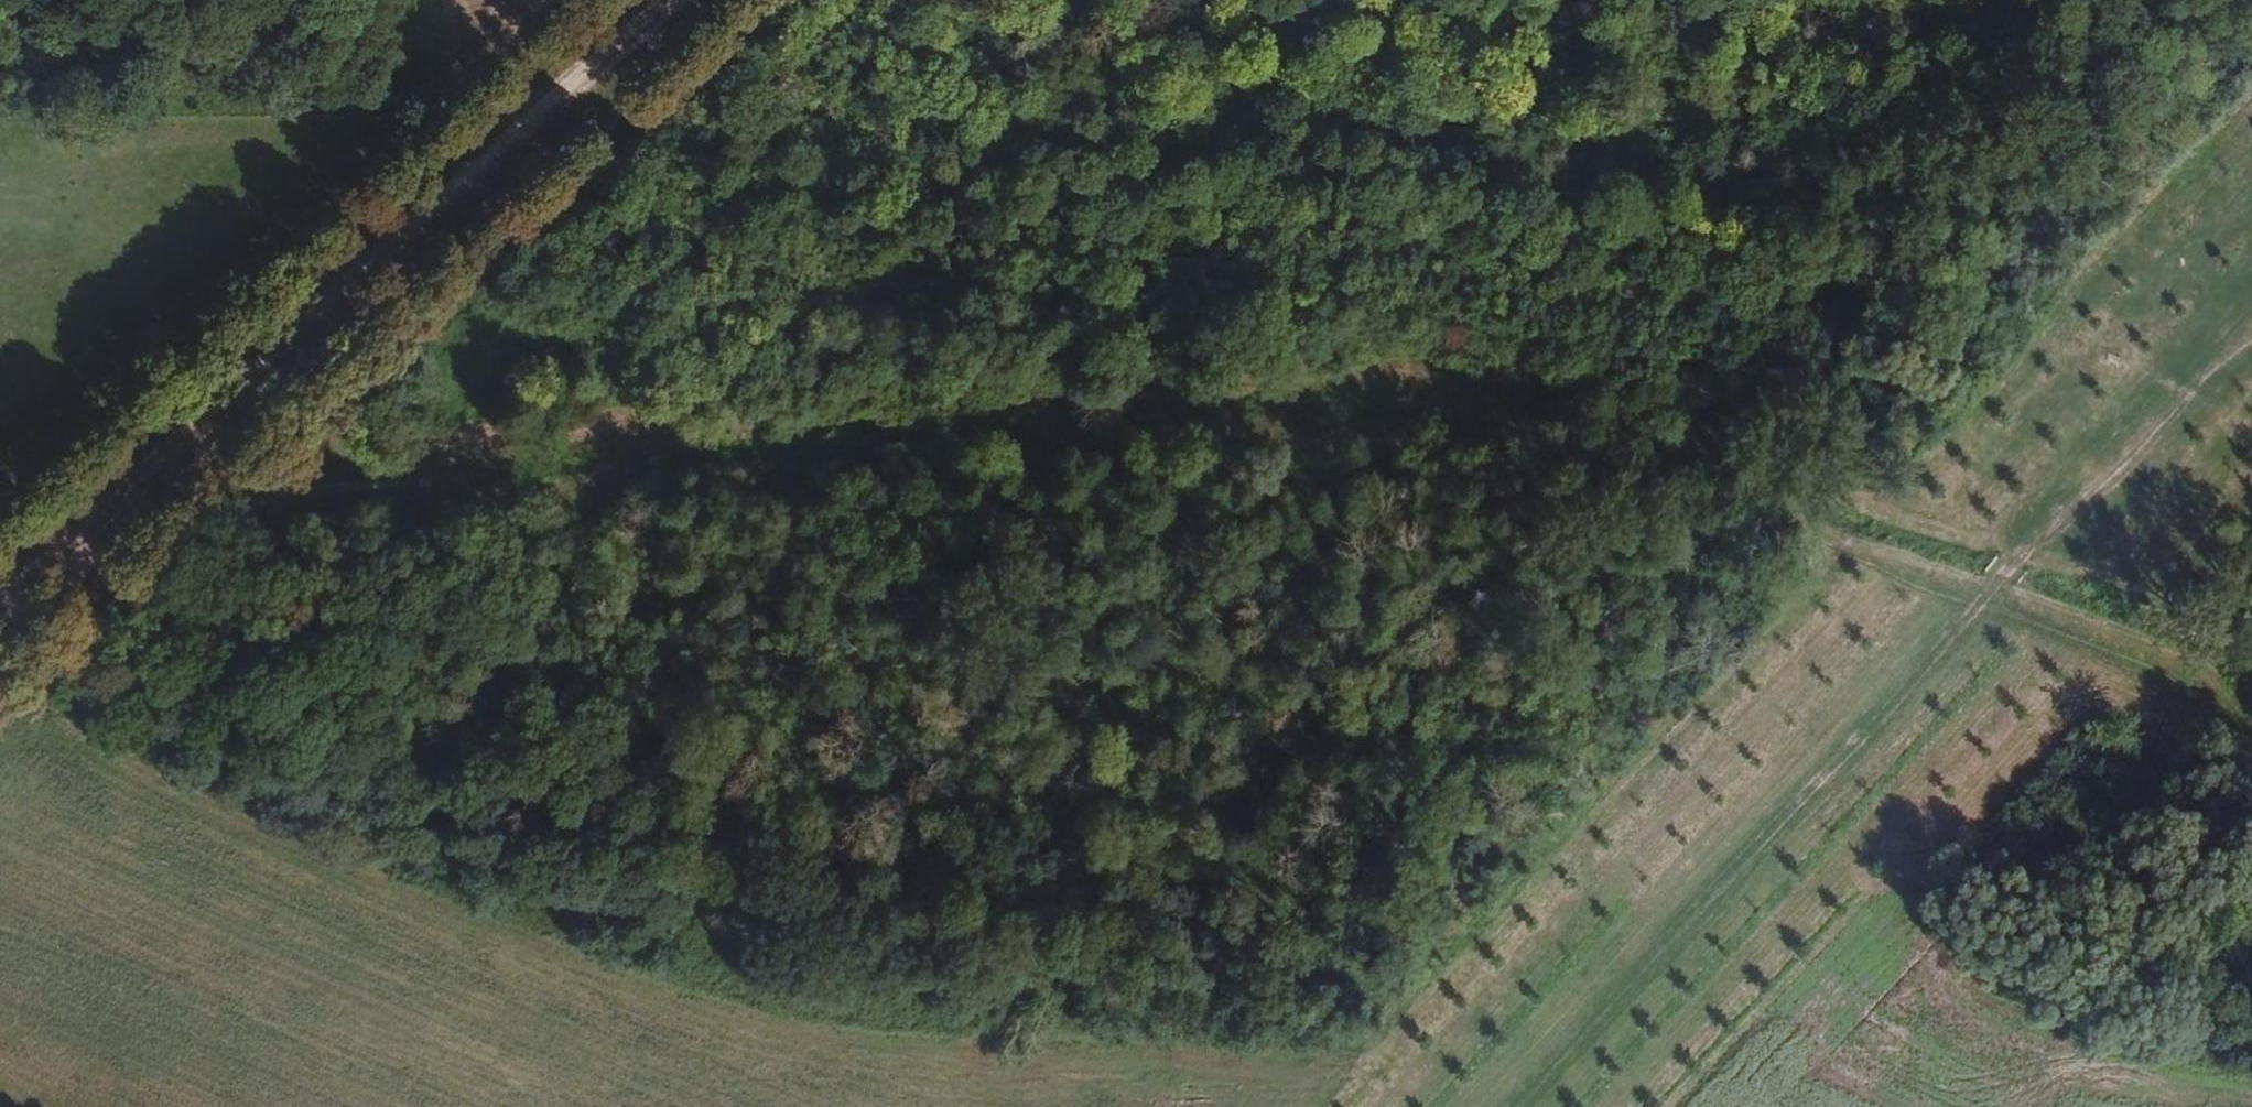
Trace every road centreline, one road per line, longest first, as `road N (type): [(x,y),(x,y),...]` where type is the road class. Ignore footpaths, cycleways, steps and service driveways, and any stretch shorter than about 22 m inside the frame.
road 1 (track): [(1526,1106),(2251,308)]
road 2 (track): [(0,597),(665,0)]

